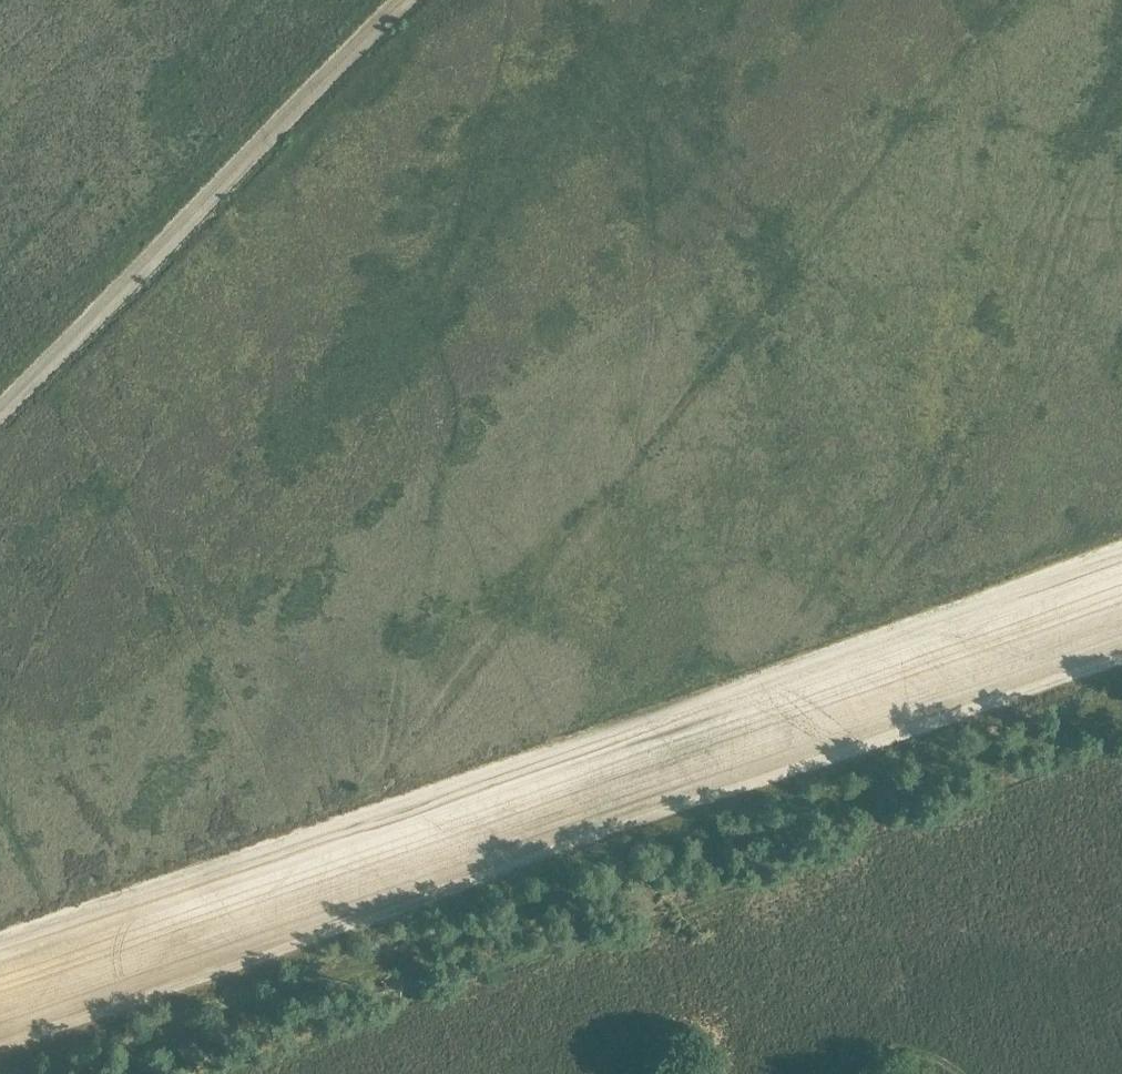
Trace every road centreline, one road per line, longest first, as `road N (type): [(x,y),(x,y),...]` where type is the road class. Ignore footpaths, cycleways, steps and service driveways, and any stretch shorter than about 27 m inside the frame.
road 1 (track): [(836,1073),(902,1047),(962,1073)]

